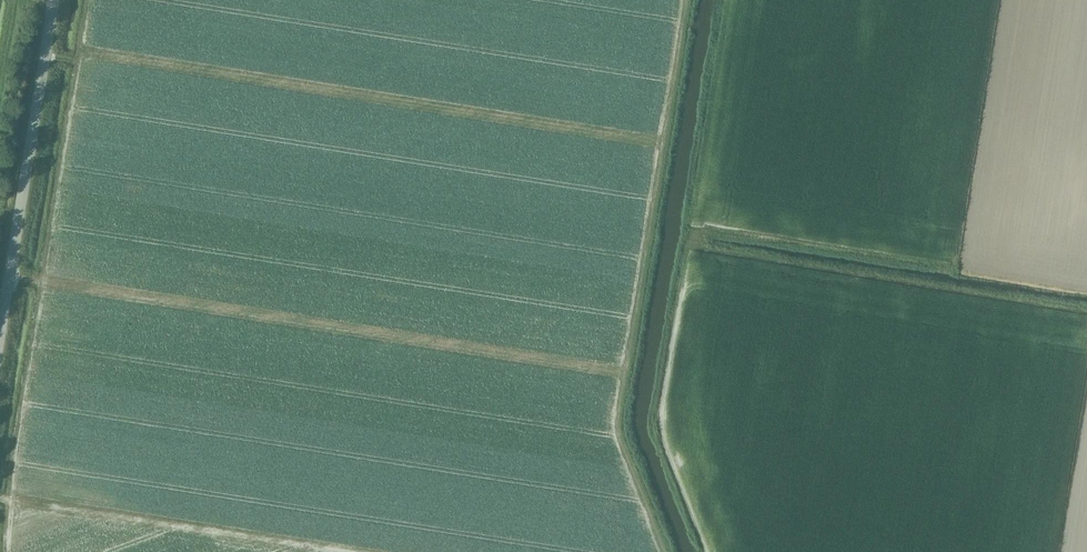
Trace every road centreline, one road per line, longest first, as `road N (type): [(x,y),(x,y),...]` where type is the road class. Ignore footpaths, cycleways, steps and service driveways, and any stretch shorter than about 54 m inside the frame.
road 1 (unclassified): [(0,336),(54,0)]

